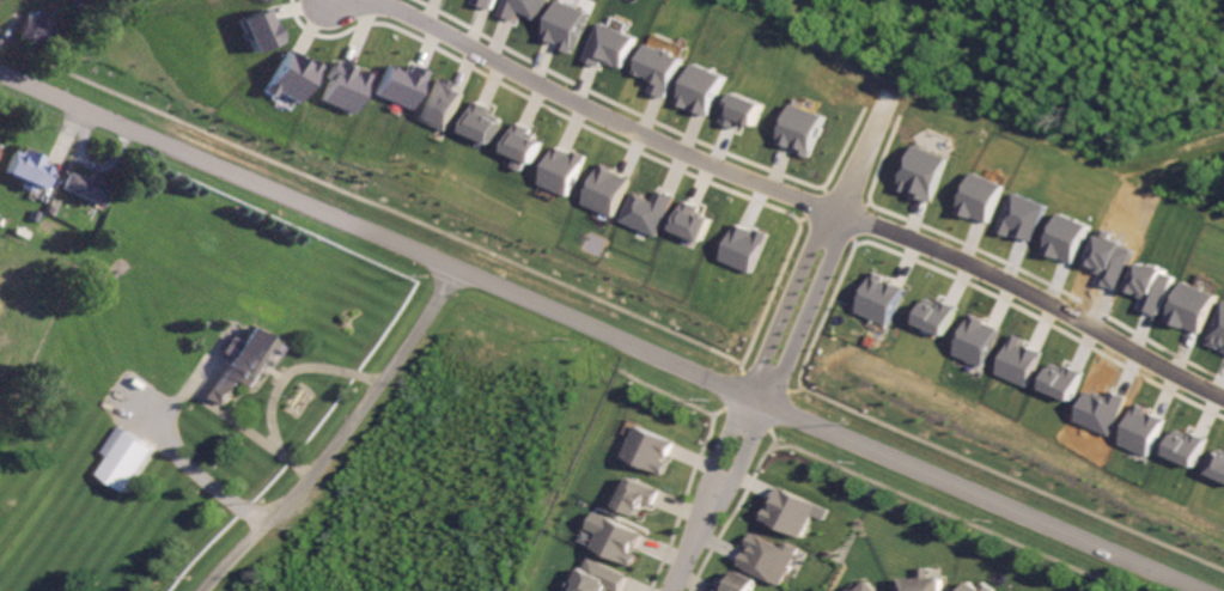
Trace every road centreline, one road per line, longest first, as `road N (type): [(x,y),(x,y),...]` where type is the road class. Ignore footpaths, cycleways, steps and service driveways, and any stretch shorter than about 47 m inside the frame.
road 1 (residential): [(0,74),(1202,590)]
road 2 (residential): [(830,214),(350,0)]
road 3 (residential): [(830,214),(1033,296),(1223,402)]
road 4 (residential): [(461,273),(311,480),(208,590)]
road 5 (residential): [(872,111),(755,403)]
road 6 (residential): [(755,403),(664,590)]

